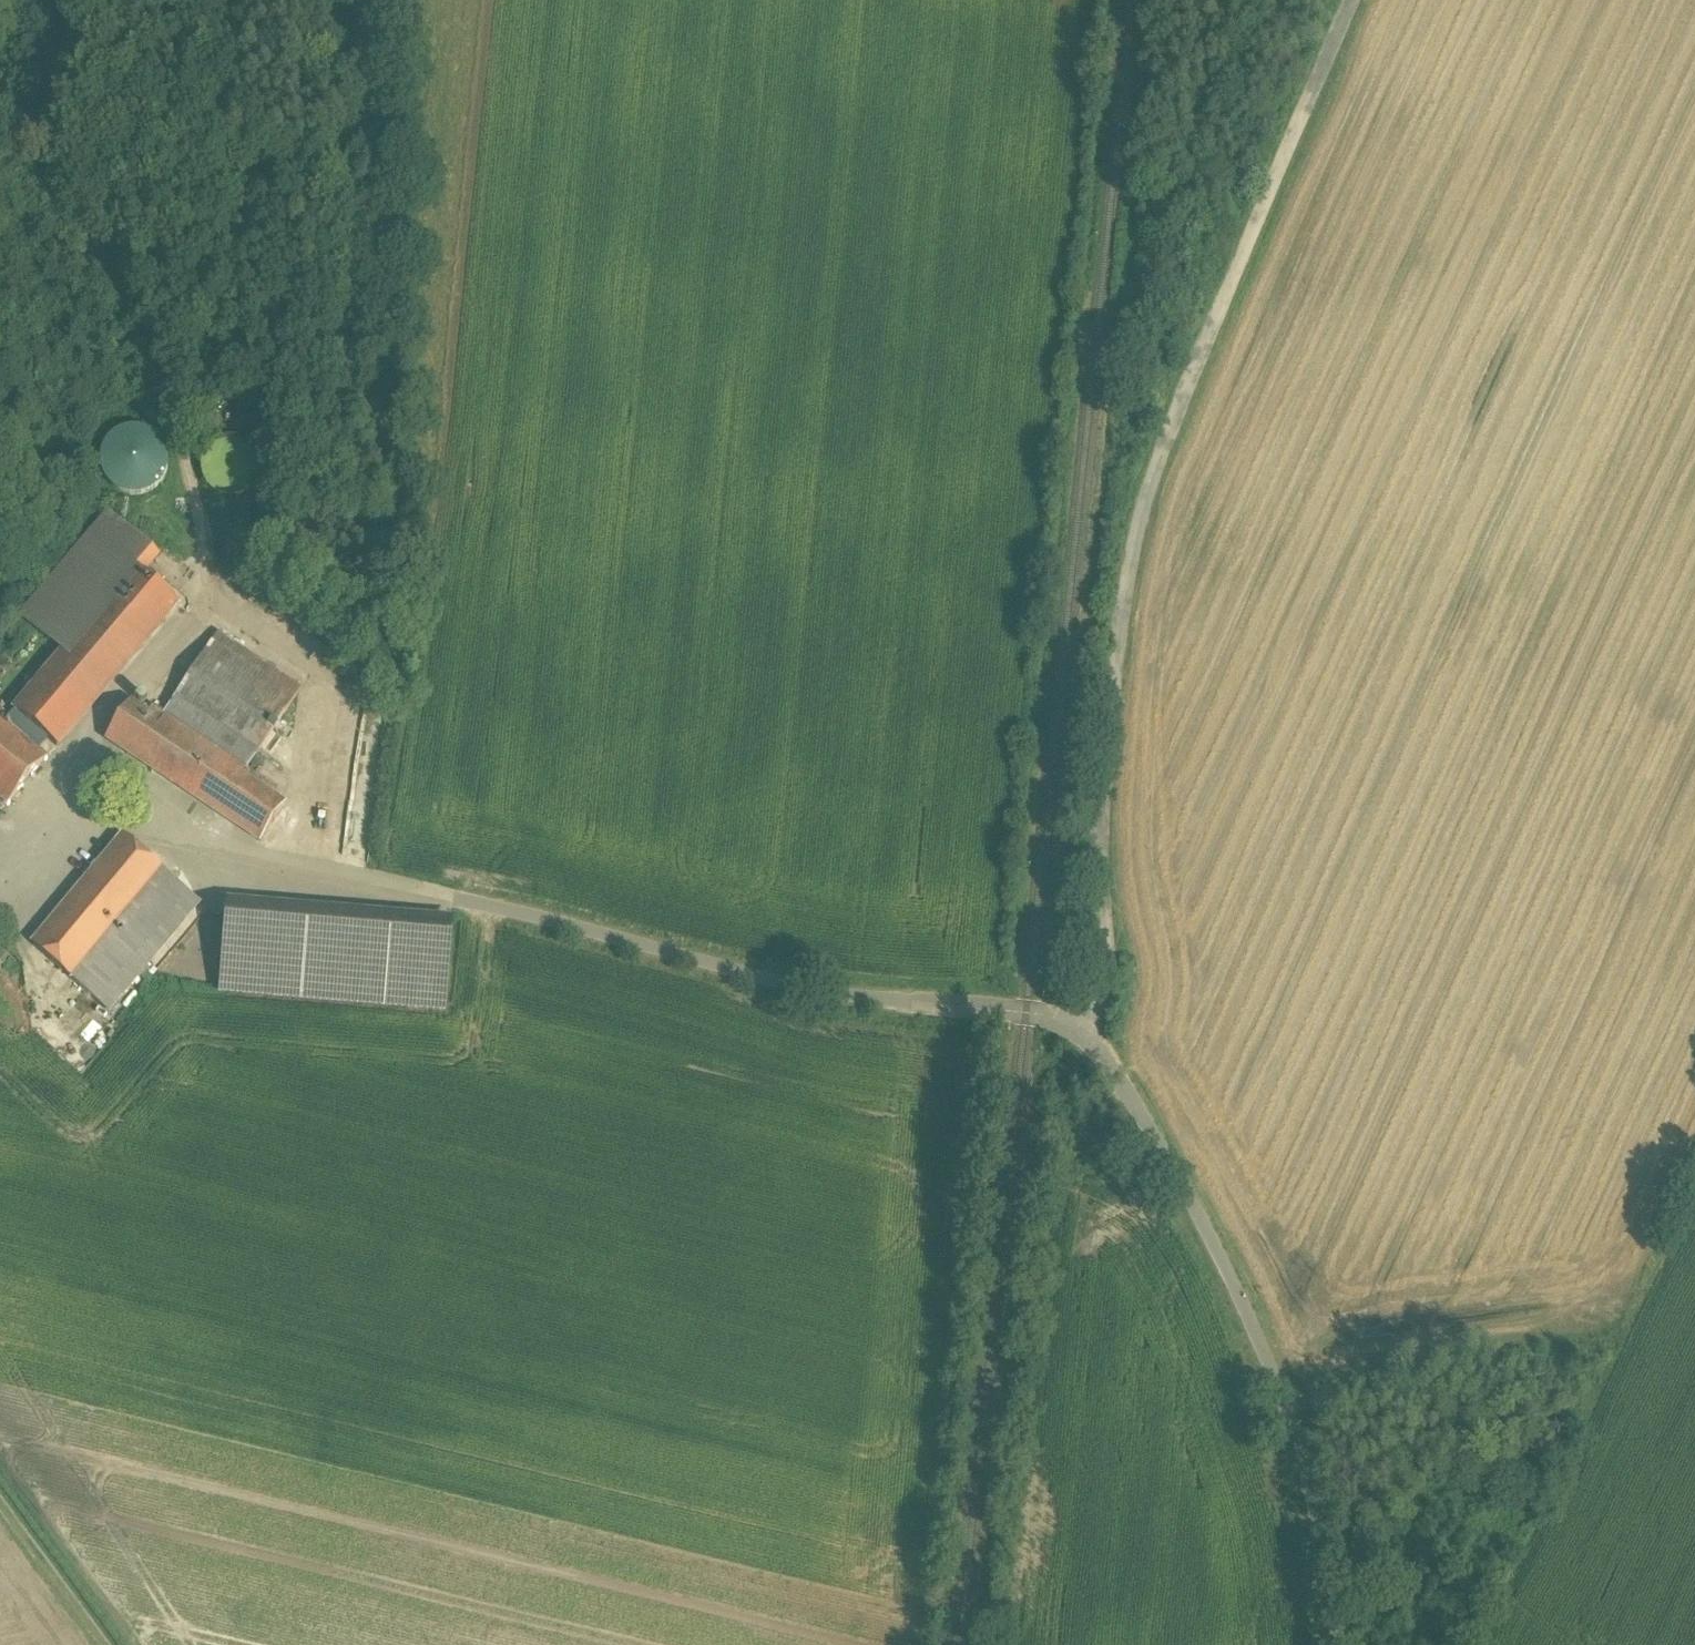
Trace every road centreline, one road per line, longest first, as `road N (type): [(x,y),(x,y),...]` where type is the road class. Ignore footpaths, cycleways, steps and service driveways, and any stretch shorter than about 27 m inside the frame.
road 1 (track): [(1083,1033),(1129,546),(1143,488),(1345,0)]
road 2 (track): [(0,1515),(94,1644)]

